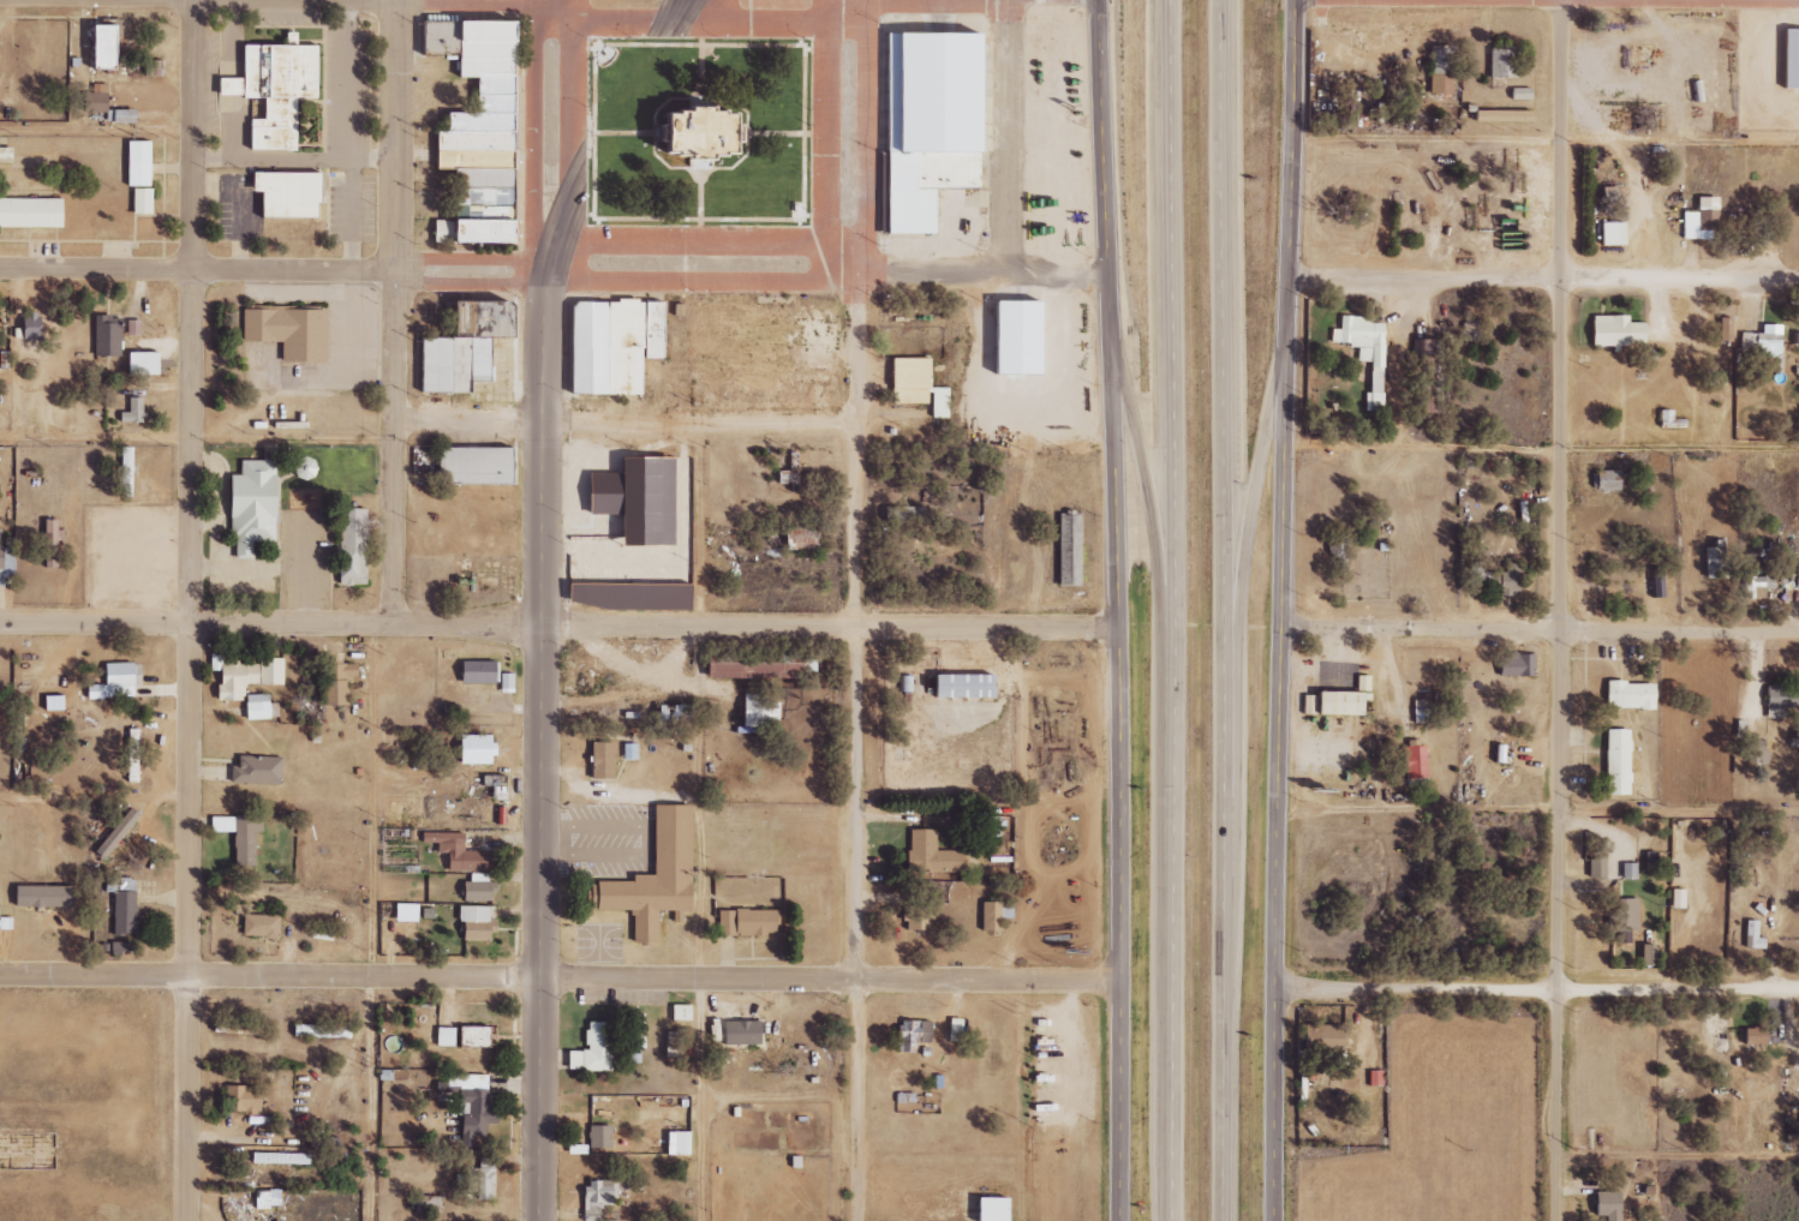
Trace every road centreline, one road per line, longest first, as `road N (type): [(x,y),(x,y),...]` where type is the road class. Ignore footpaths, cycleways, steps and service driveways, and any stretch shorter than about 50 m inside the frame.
road 1 (tertiary): [(1119,1220),(1118,632),(1098,0)]
road 2 (tertiary): [(1272,1220),(1293,0)]
road 3 (residential): [(187,1220),(193,0)]
road 4 (residential): [(1560,0),(1554,1220)]
road 5 (motorway): [(1232,1220),(1230,0)]
road 6 (motorway): [(1172,0),(1172,1220)]
road 7 (residential): [(0,973),(1119,986)]
road 8 (residential): [(1118,632),(0,621)]
road 9 (secondary): [(538,1220),(542,420),(546,274),(557,232)]
road 10 (residential): [(855,1220),(856,425),(847,268)]
road 11 (residential): [(394,626),(399,0)]
road 12 (residential): [(546,274),(0,267)]
road 13 (residential): [(1798,988),(1274,984)]
road 14 (residential): [(1798,631),(1283,626)]
road 15 (residential): [(1798,282),(1289,285)]
road 16 (residential): [(856,425),(398,420)]
road 17 (motorway): [(1111,322),(1154,529),(1171,762)]
road 18 (motorway): [(1233,694),(1254,493),(1287,337)]
road 19 (residential): [(550,0),(579,24),(820,26),(854,1)]
road 20 (residential): [(847,268),(824,250),(587,249),(546,274)]
road 21 (residential): [(546,274),(585,287),(821,287),(847,268)]
road 22 (residential): [(1018,277),(1017,0)]
road 23 (residential): [(847,268),(854,0)]
road 24 (secondary): [(557,232),(687,0)]
road 25 (residential): [(1108,281),(847,268)]
road 26 (residential): [(557,232),(548,0)]

